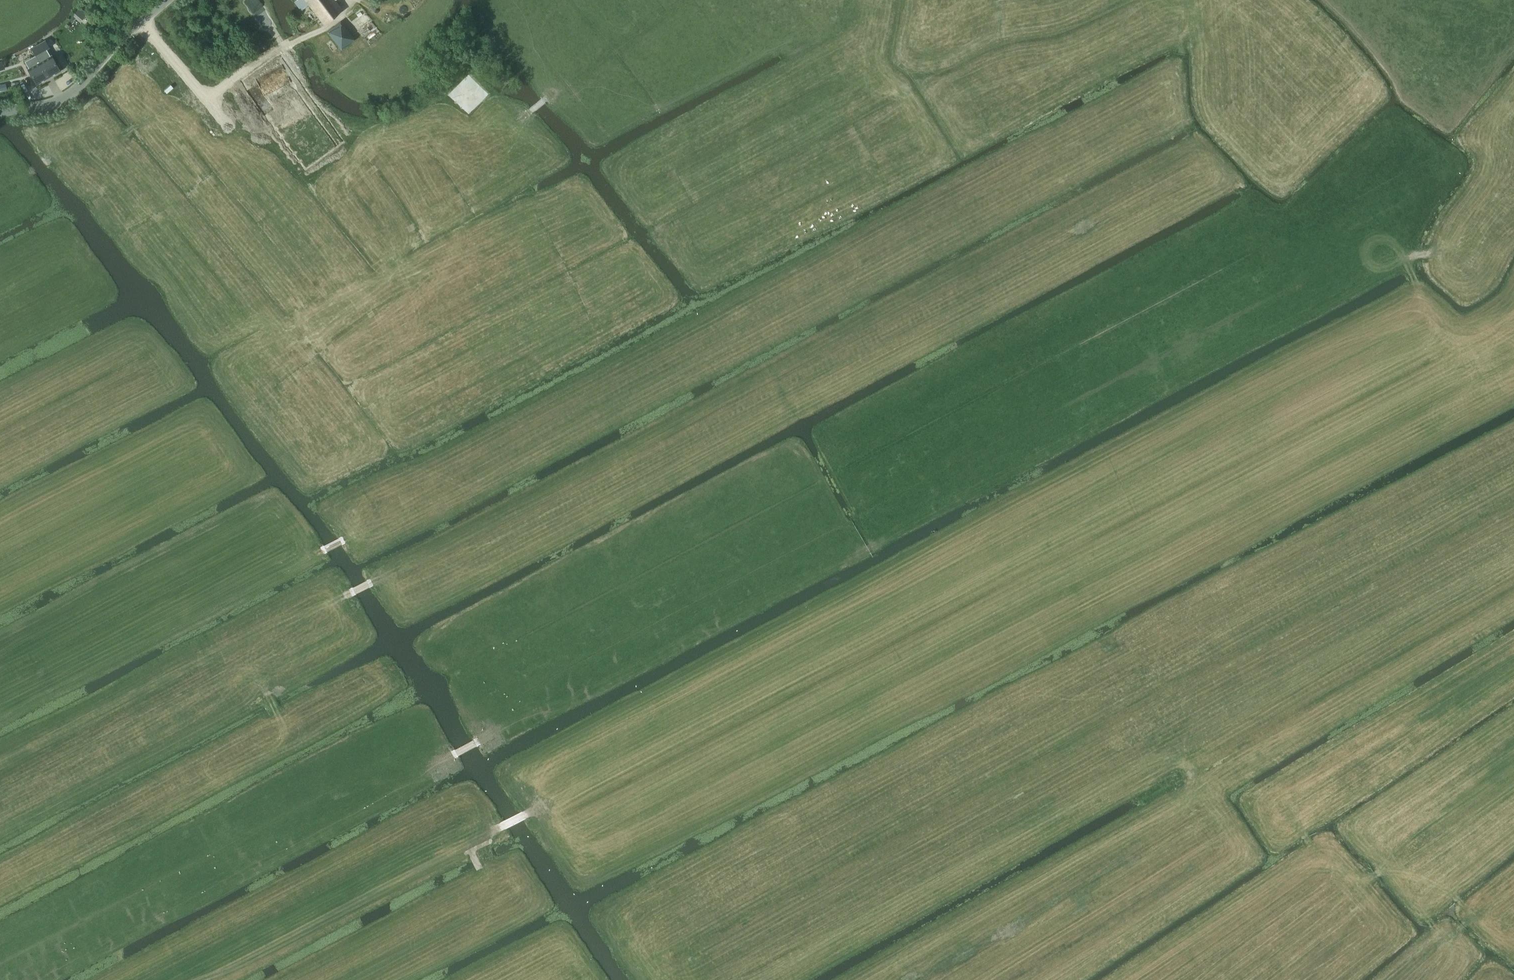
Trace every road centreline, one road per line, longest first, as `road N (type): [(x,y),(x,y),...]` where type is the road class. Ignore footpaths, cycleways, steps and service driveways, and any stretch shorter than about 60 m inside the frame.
road 1 (tertiary): [(0,116),(63,100),(168,0)]

